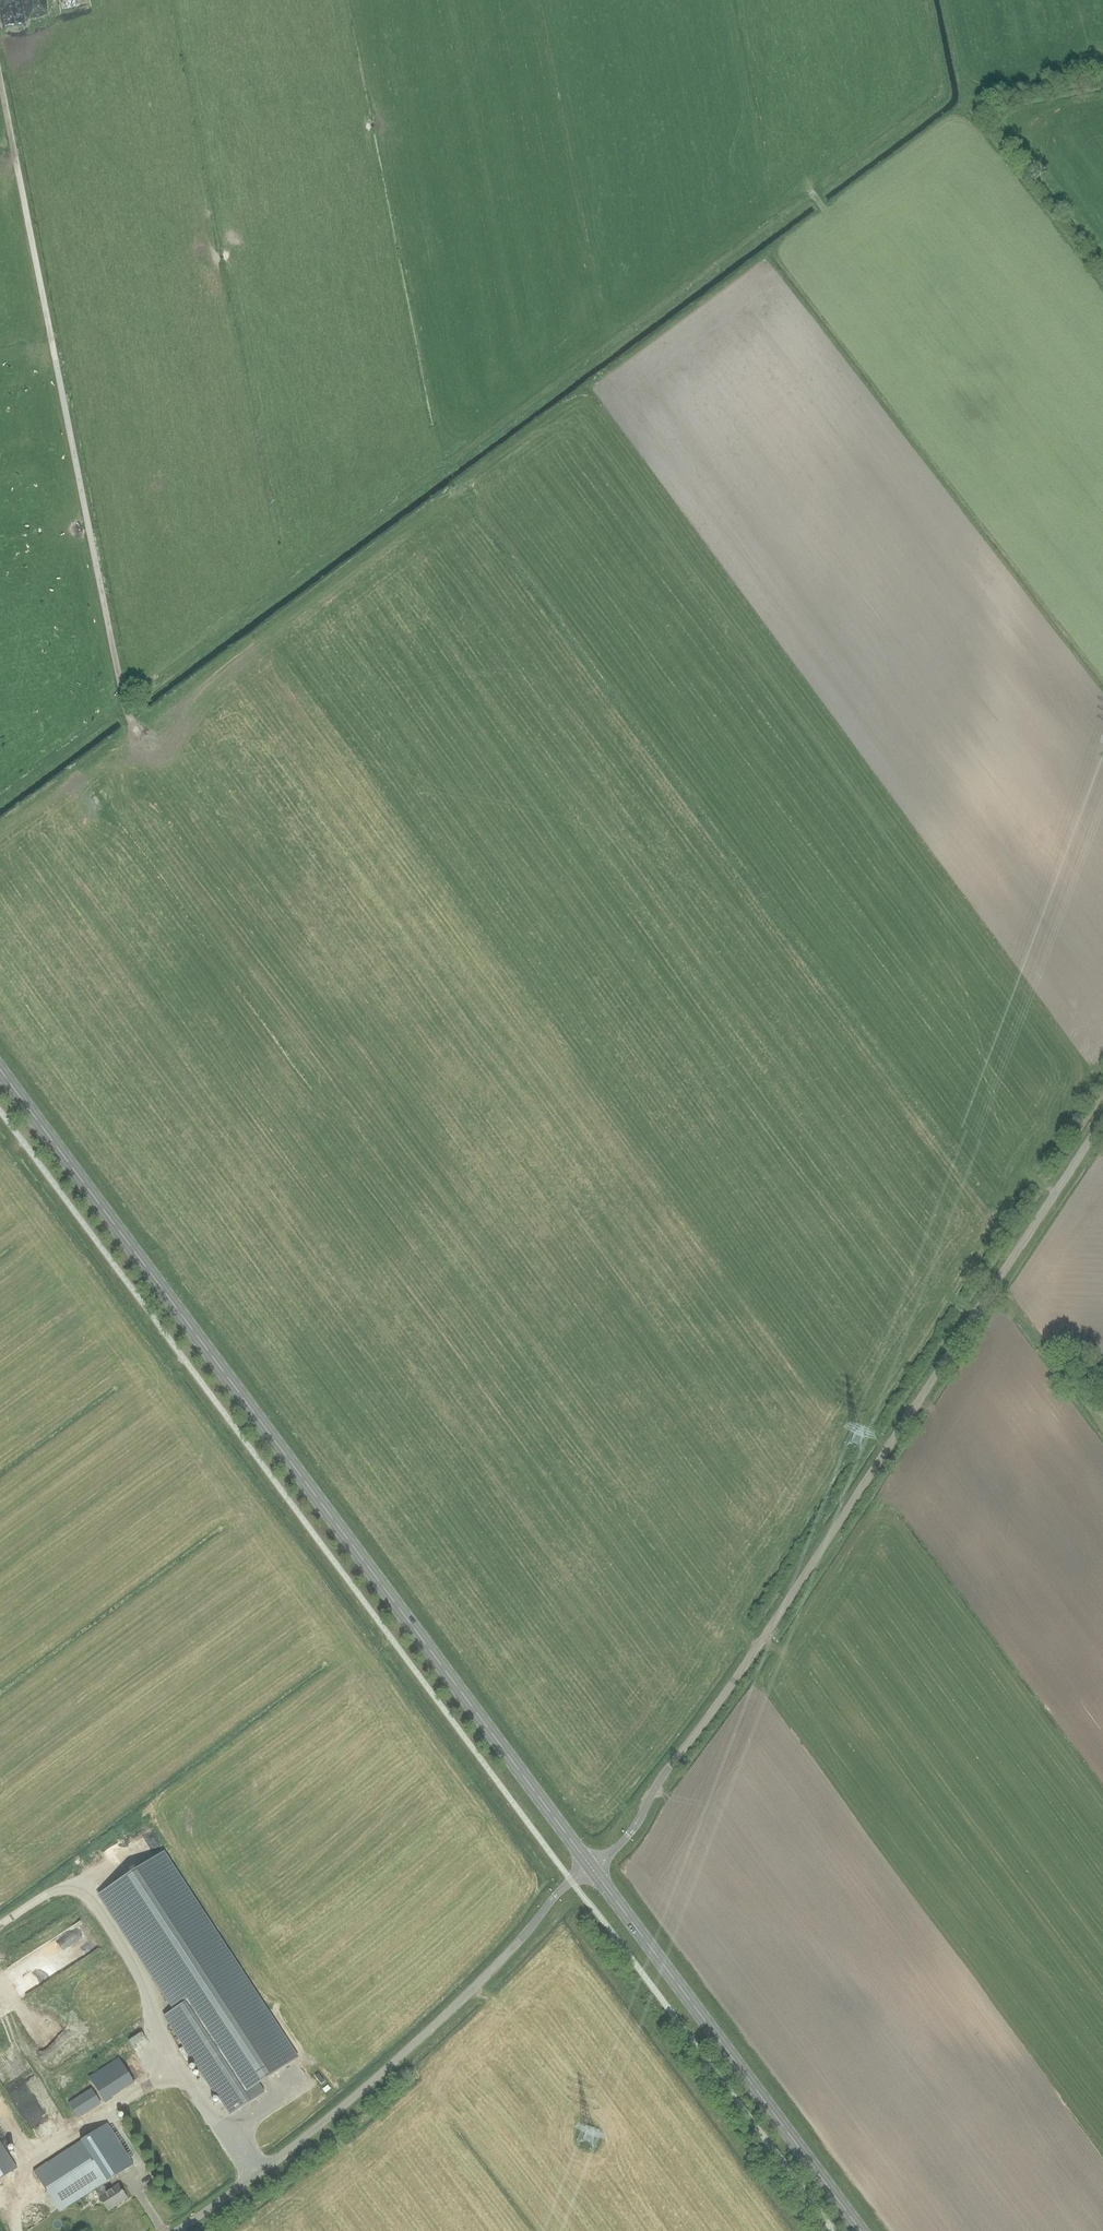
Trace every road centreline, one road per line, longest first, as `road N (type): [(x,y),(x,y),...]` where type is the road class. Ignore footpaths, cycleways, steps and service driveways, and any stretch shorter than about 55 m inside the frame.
road 1 (primary): [(592,1867),(0,1067)]
road 2 (unclassified): [(592,1867),(637,1825),(1102,1119)]
road 3 (unclassified): [(176,2230),(404,2052),(592,1867)]
road 4 (primary): [(860,2230),(592,1867)]
road 5 (track): [(996,1283),(1072,1386)]

